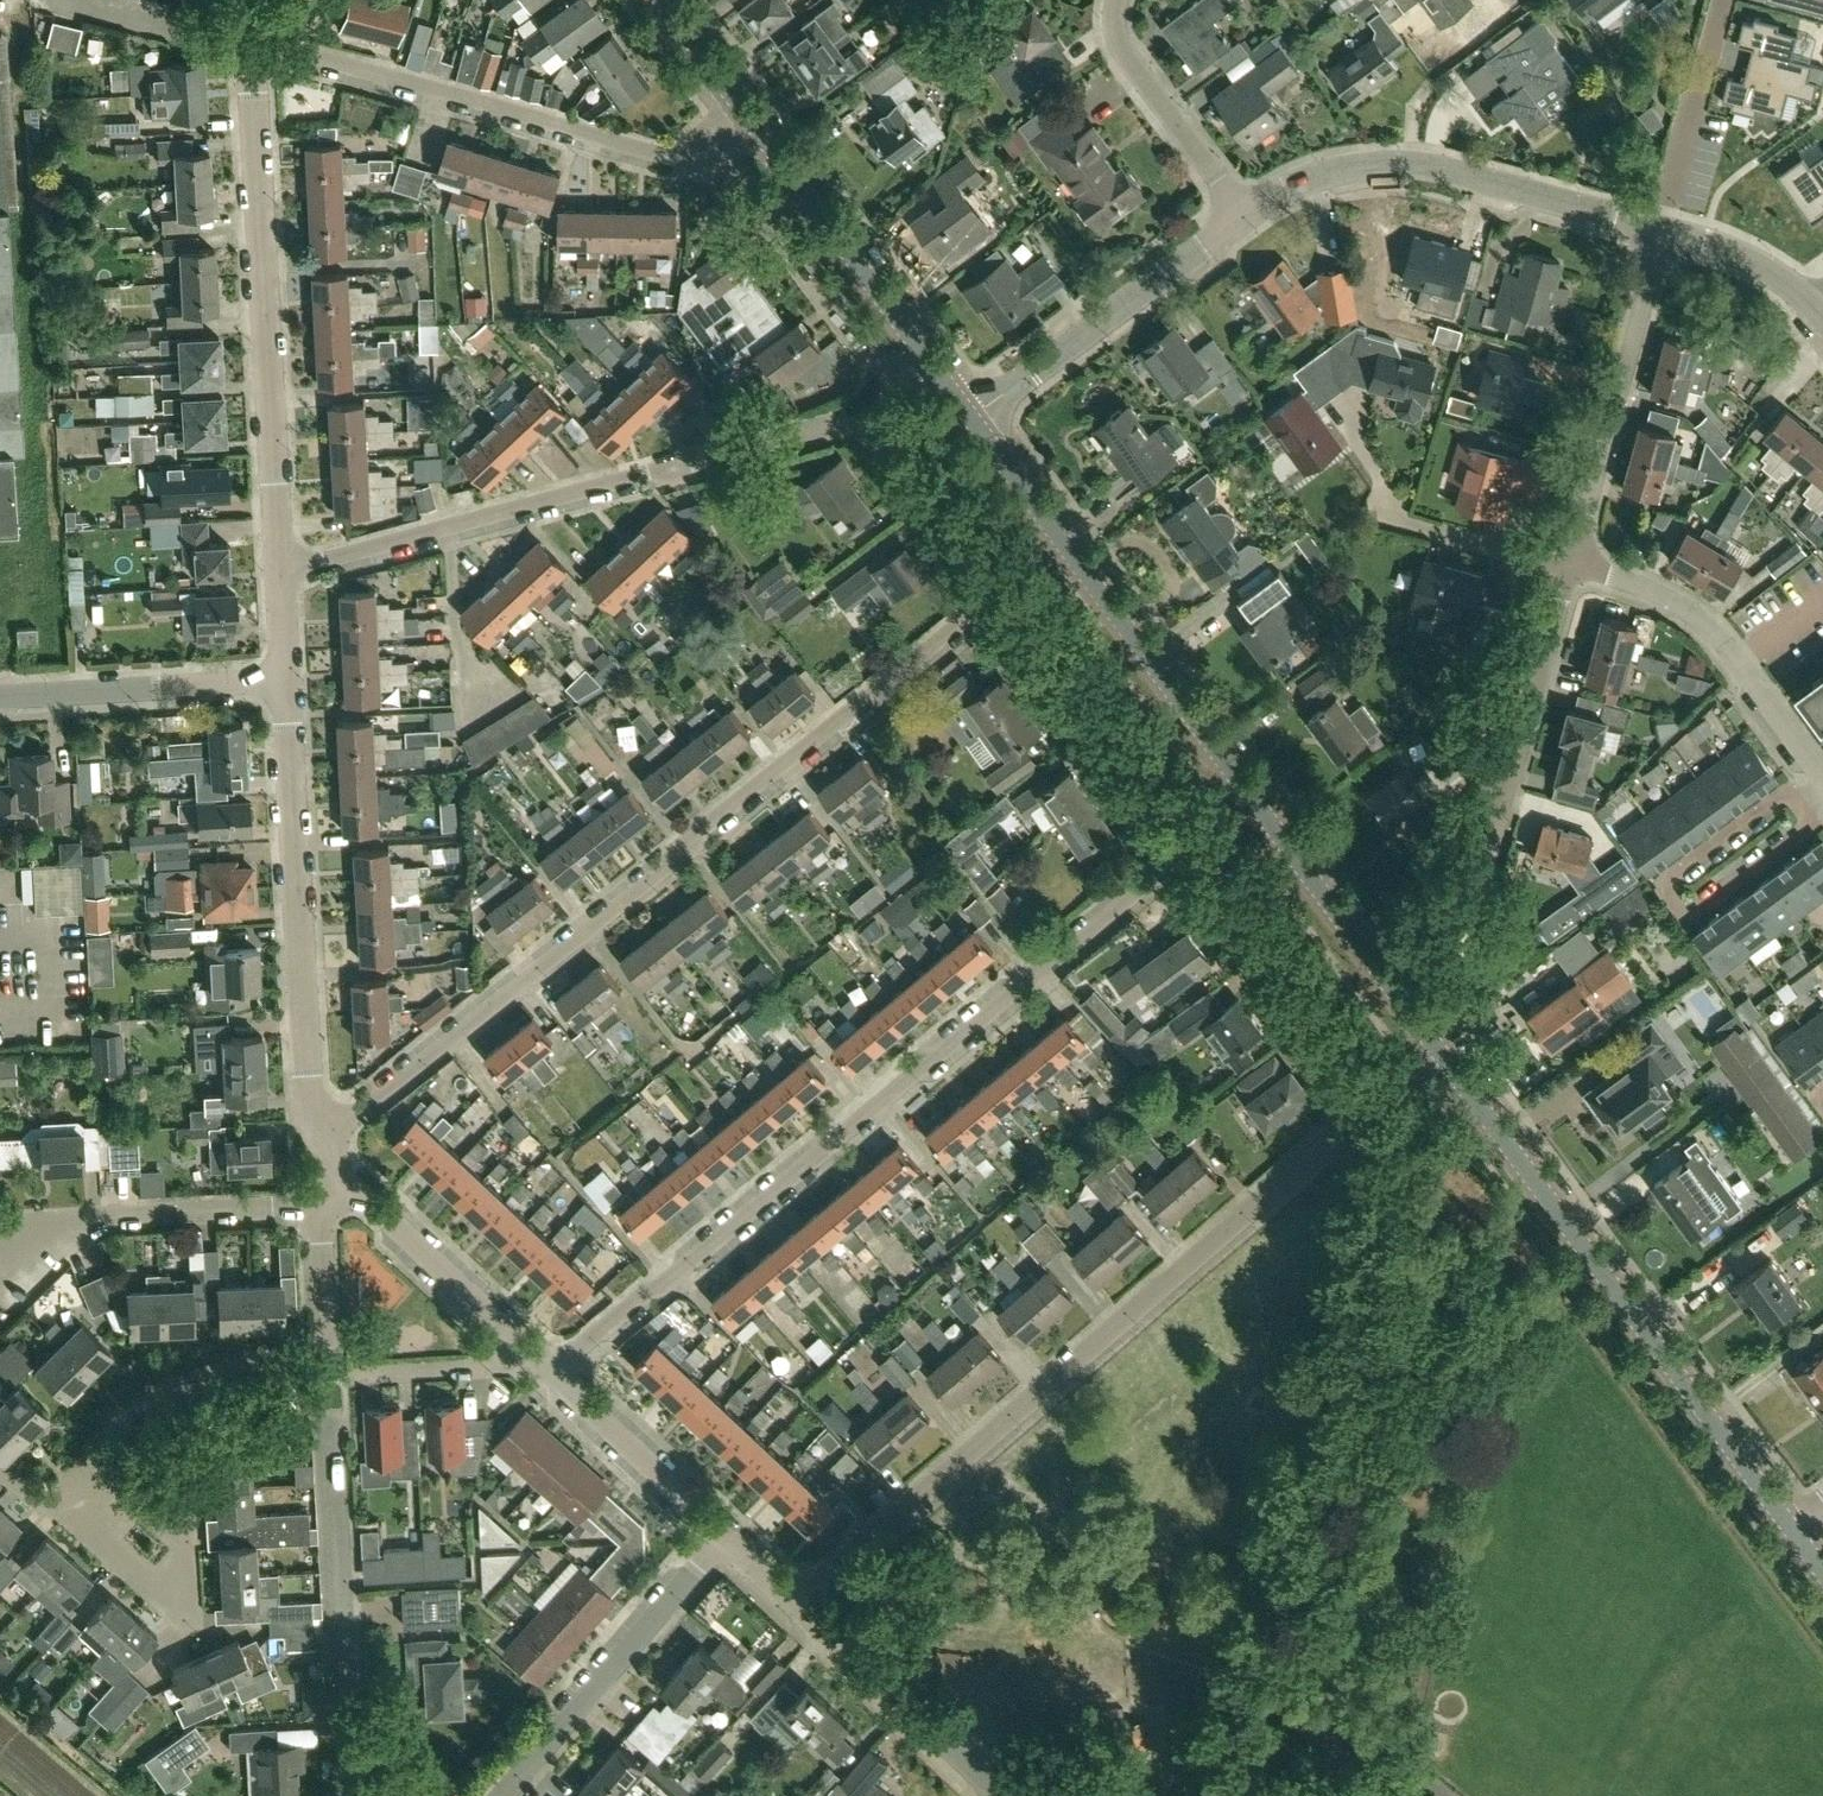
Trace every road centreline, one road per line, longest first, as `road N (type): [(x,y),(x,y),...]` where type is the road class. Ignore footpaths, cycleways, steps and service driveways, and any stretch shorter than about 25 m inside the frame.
road 1 (residential): [(996,603),(371,1103),(319,1130)]
road 2 (residential): [(554,1372),(1186,858)]
road 3 (tertiary): [(1446,1061),(971,423)]
road 4 (residential): [(796,1605),(1374,1111)]
road 5 (residential): [(278,573),(867,420)]
road 6 (tertiary): [(1789,1527),(1446,1061)]
road 7 (residential): [(278,573),(254,45)]
road 8 (residential): [(707,158),(672,160),(254,45)]
road 9 (residential): [(319,1130),(310,1104),(284,682)]
road 10 (residential): [(1245,218),(1309,184),(1413,170),(1660,235)]
road 11 (residential): [(328,1379),(343,1795)]
road 12 (residential): [(156,1565),(90,1513),(86,1476),(134,1417),(221,1373),(327,1340)]
road 13 (residential): [(1817,773),(1668,883),(1692,914),(1822,817)]
road 14 (residential): [(1568,566),(1660,235)]
road 15 (residential): [(971,423),(1245,218)]
road 16 (residential): [(501,1795),(723,1538)]
road 17 (residential): [(1817,773),(1687,609),(1649,588),(1568,566)]
road 18 (unclassified): [(0,1223),(321,1207)]
road 19 (residential): [(1186,858),(996,603)]
road 20 (residential): [(1374,1111),(1186,858)]
road 21 (tertiary): [(930,368),(745,116)]
road 22 (residential): [(901,393),(707,158)]
road 23 (residential): [(1568,566),(1403,522),(1352,415)]
road 24 (residential): [(1493,842),(1568,566)]
road 25 (unclassified): [(284,682),(0,700)]
road 26 (residential): [(1005,1795),(796,1605)]
road 27 (residential): [(1245,218),(1119,44),(1122,0)]
road 28 (residential): [(518,1339),(337,1180)]
road 29 (residential): [(723,1538),(554,1372)]
road 30 (residential): [(996,603),(867,420)]
road 31 (residential): [(328,1379),(492,1370),(518,1339)]
road 32 (unclassified): [(254,45),(66,0)]
road 33 (residential): [(1660,235),(1751,264),(1817,313)]
road 34 (tertiary): [(745,116),(659,0)]
road 35 (residential): [(321,1207),(327,1340)]

